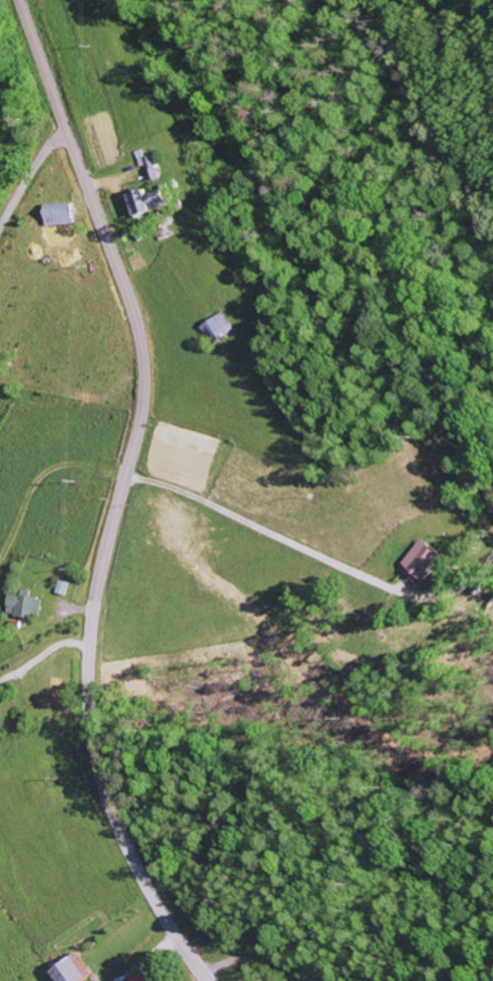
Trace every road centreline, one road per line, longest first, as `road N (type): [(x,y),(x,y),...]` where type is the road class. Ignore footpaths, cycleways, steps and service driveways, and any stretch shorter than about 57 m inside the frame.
road 1 (tertiary): [(214,980),(141,871),(98,760),(92,622),(136,428),(139,347),(24,0)]
road 2 (residential): [(0,230),(65,120)]

